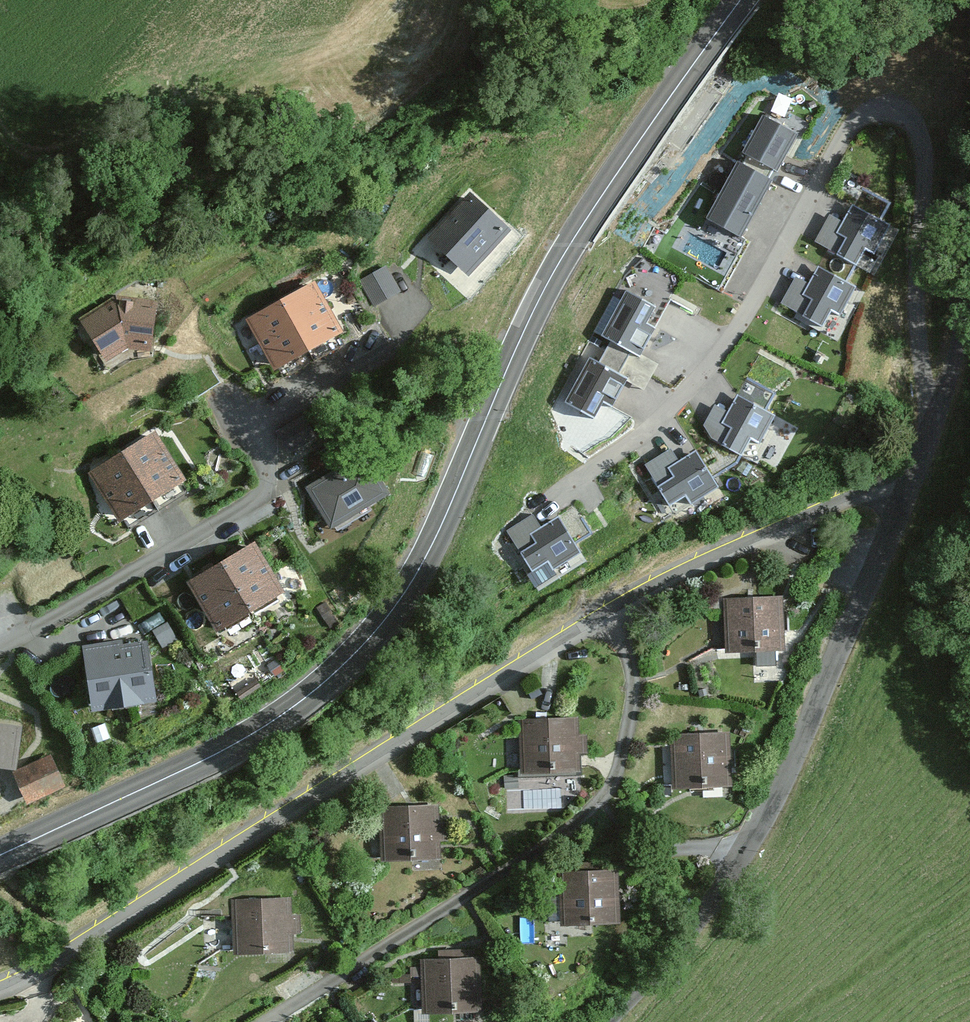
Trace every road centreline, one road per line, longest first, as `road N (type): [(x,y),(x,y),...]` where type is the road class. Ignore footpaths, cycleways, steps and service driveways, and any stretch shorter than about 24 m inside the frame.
road 1 (primary): [(740,0),(545,287),(420,569),(378,628),(310,694),(240,741),(0,855)]
road 2 (residential): [(912,480),(566,631),(0,988)]
road 3 (residential): [(936,409),(926,403),(918,323),(923,139),(912,116),(885,104),(857,119),(832,152),(769,277),(706,371),(645,434),(555,494)]
road 4 (unclassified): [(607,1021),(681,948),(768,823),(912,480)]
road 5 (residential): [(0,648),(261,497),(274,421),(361,362),(409,315)]

